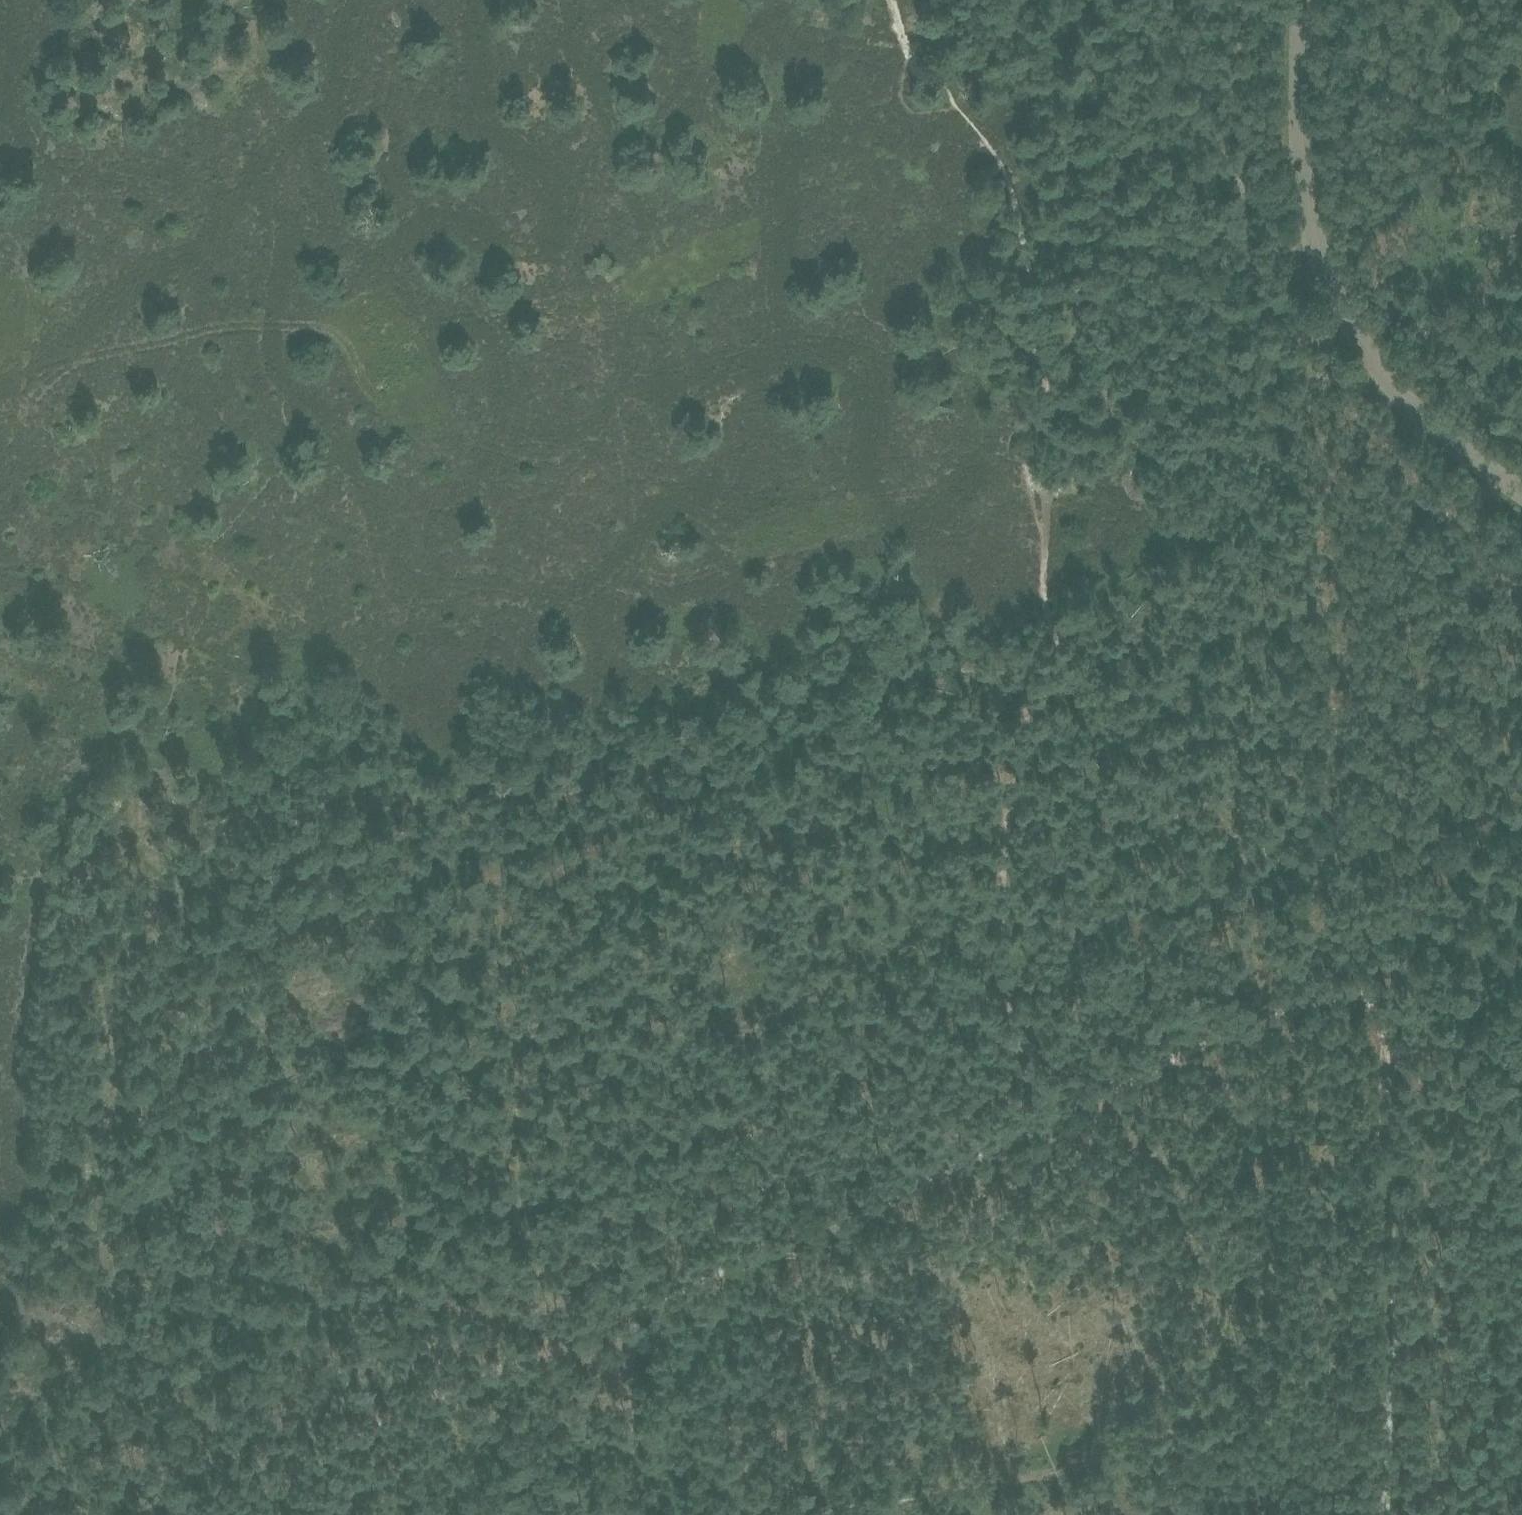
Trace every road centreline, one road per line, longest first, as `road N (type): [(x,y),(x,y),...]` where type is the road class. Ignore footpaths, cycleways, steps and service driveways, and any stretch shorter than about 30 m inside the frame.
road 1 (unclassified): [(1521,503),(1415,419),(1372,366),(1336,299),(1309,206),(1308,0)]

